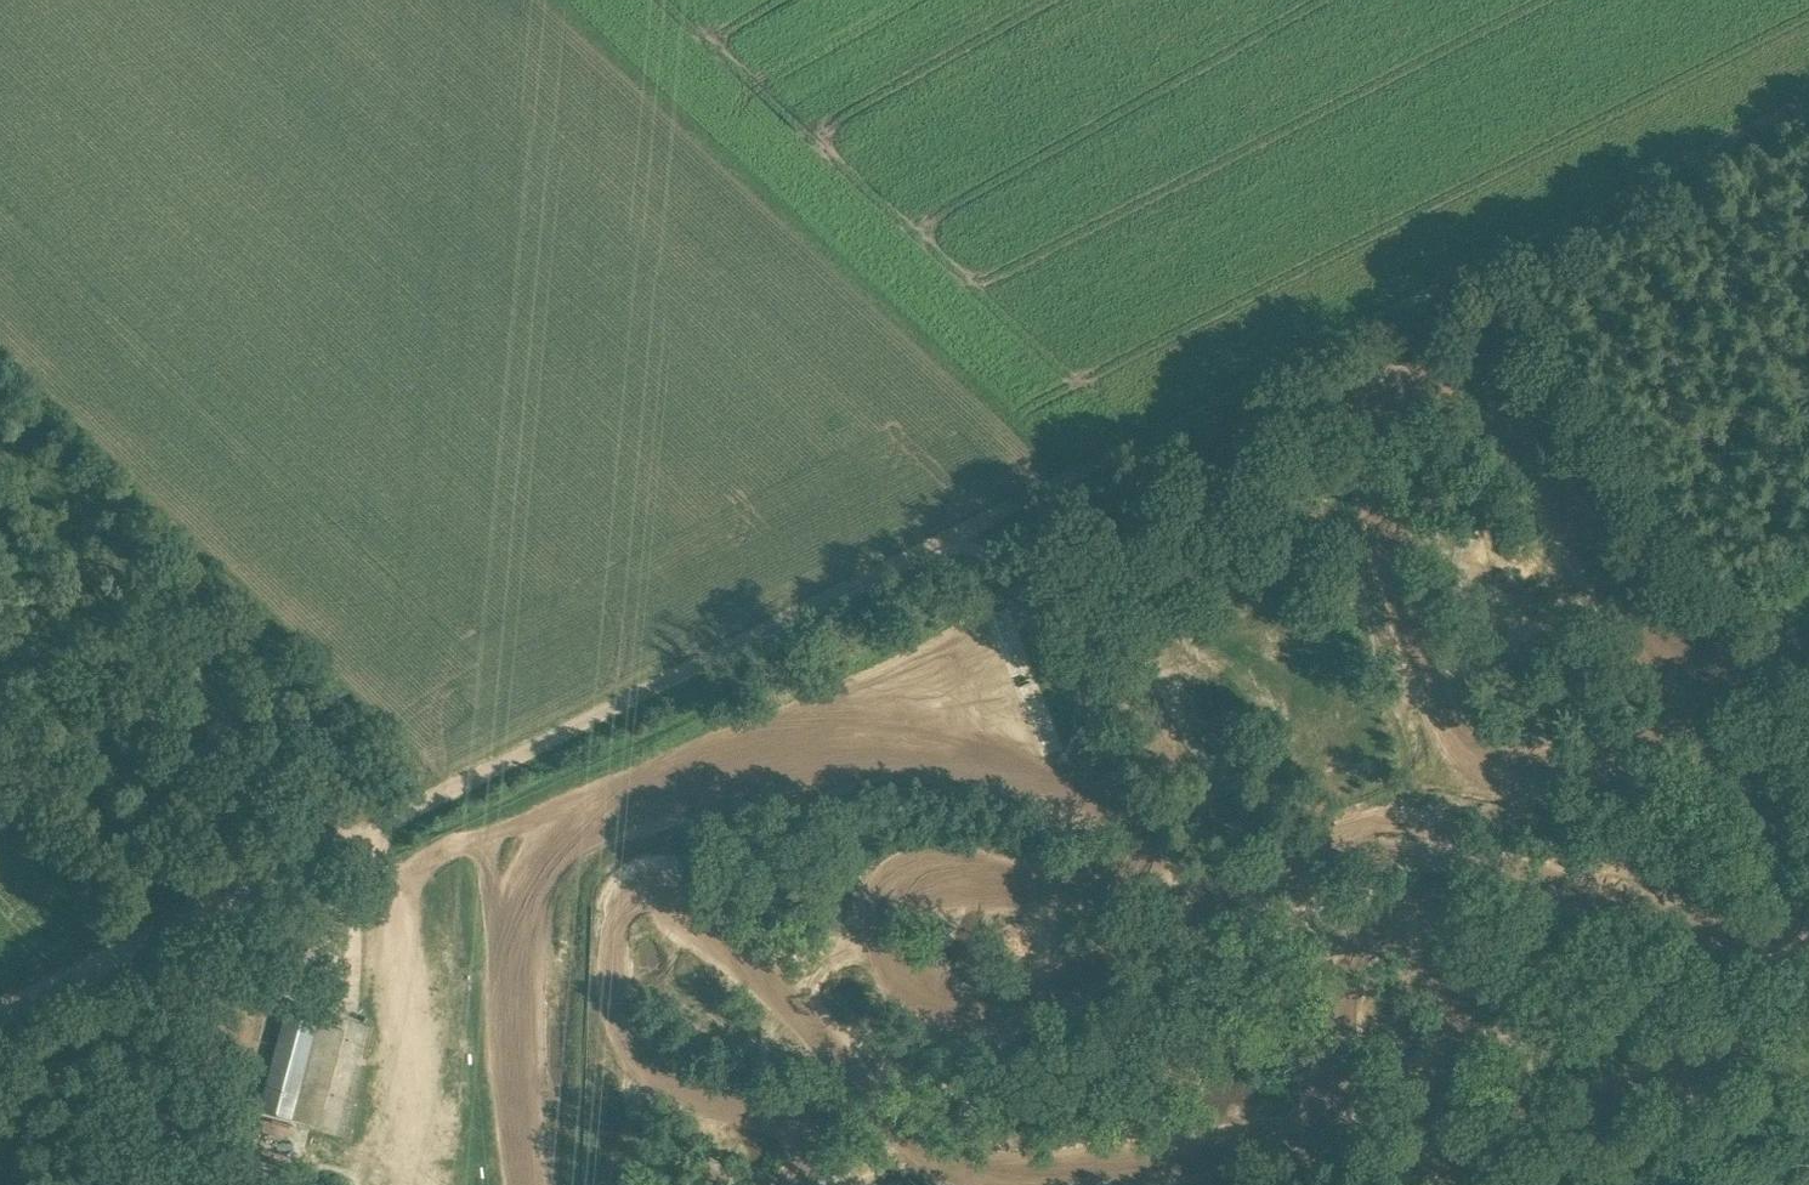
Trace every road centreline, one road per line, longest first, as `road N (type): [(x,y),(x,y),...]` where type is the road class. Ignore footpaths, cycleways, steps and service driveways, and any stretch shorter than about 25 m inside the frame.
road 1 (track): [(0,1008),(446,771),(1808,98)]

